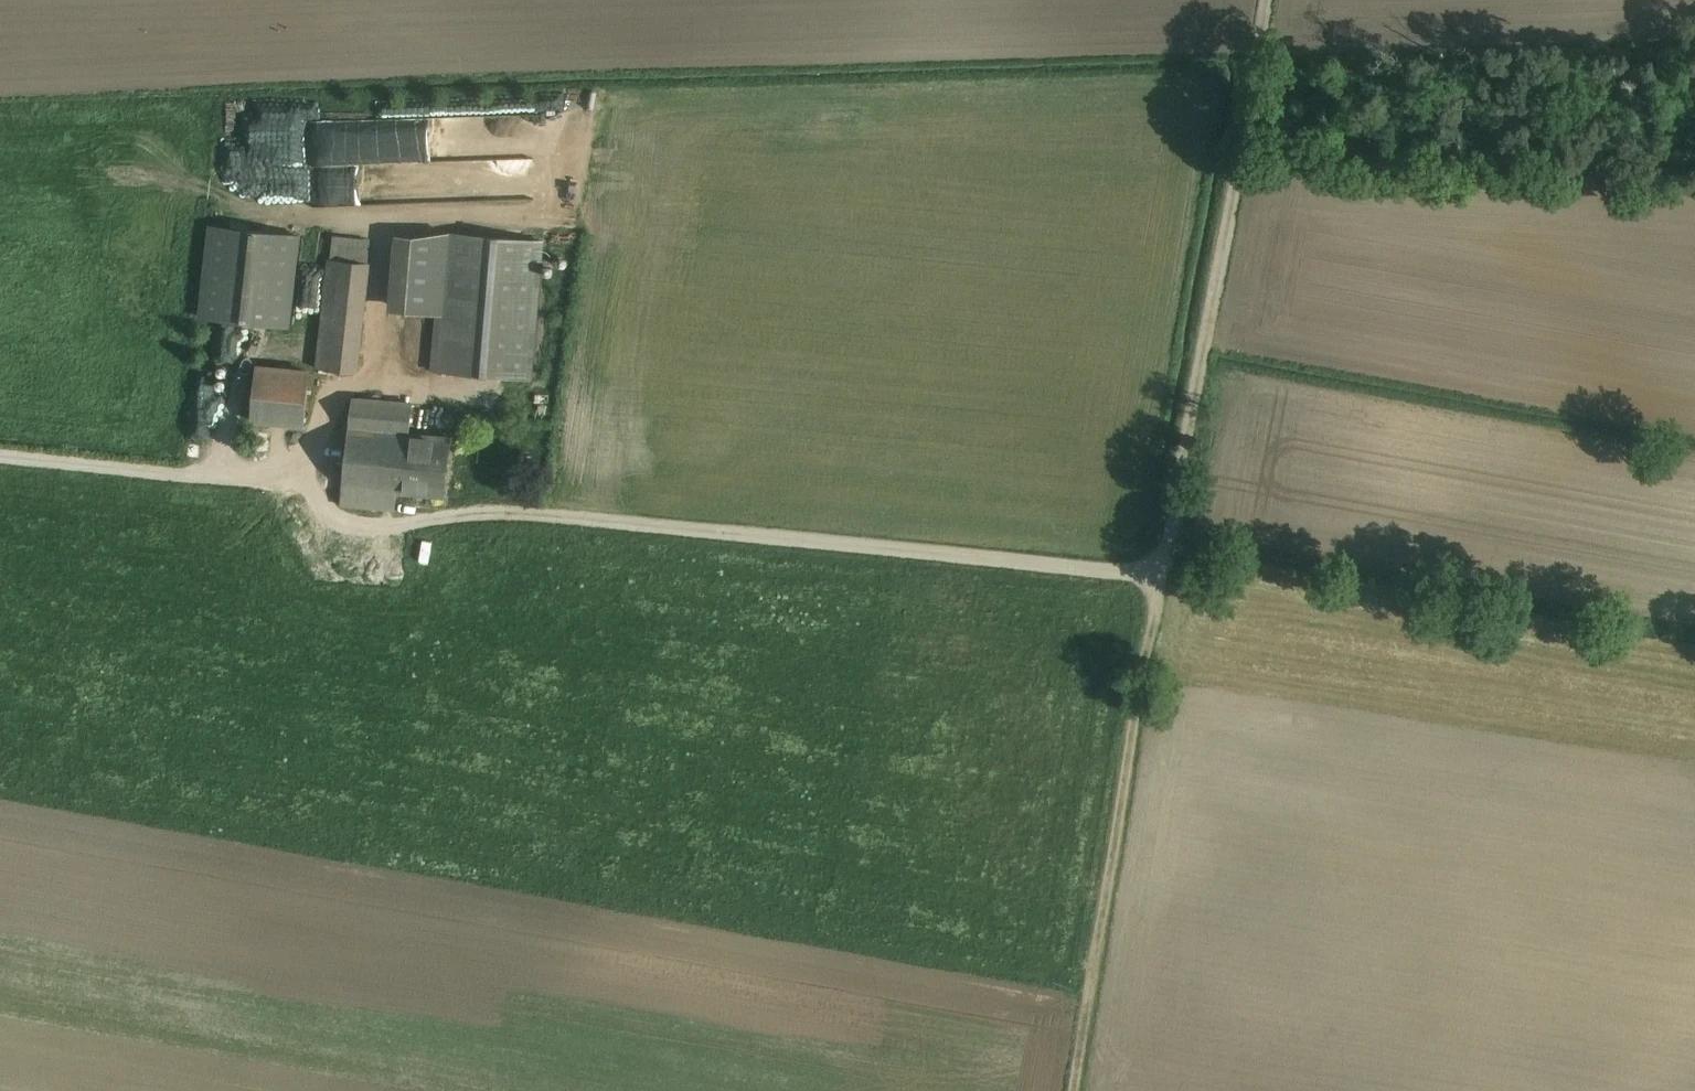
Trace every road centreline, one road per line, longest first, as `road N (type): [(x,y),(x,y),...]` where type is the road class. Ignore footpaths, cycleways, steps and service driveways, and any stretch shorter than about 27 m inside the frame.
road 1 (track): [(1262,0),(1067,1090)]

